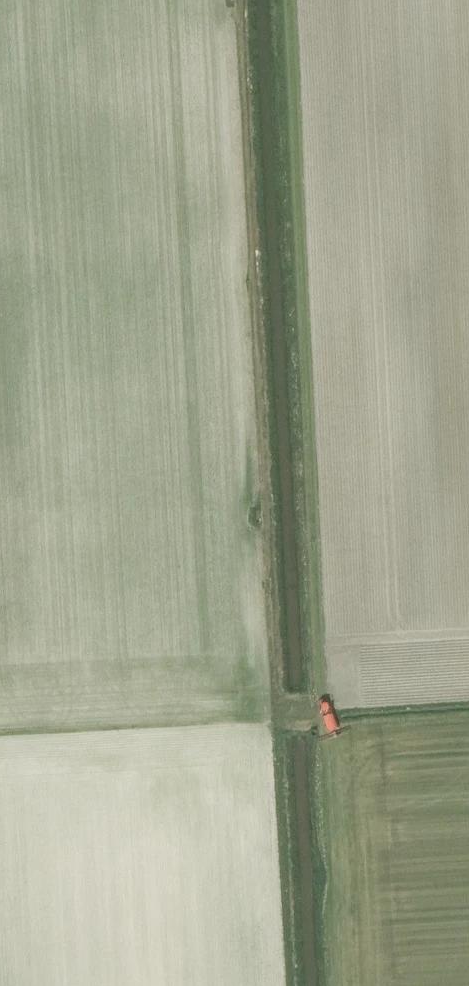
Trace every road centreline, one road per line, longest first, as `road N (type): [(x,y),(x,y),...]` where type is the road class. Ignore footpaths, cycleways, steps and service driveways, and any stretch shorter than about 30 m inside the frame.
road 1 (track): [(246,0),(289,704),(329,723)]

